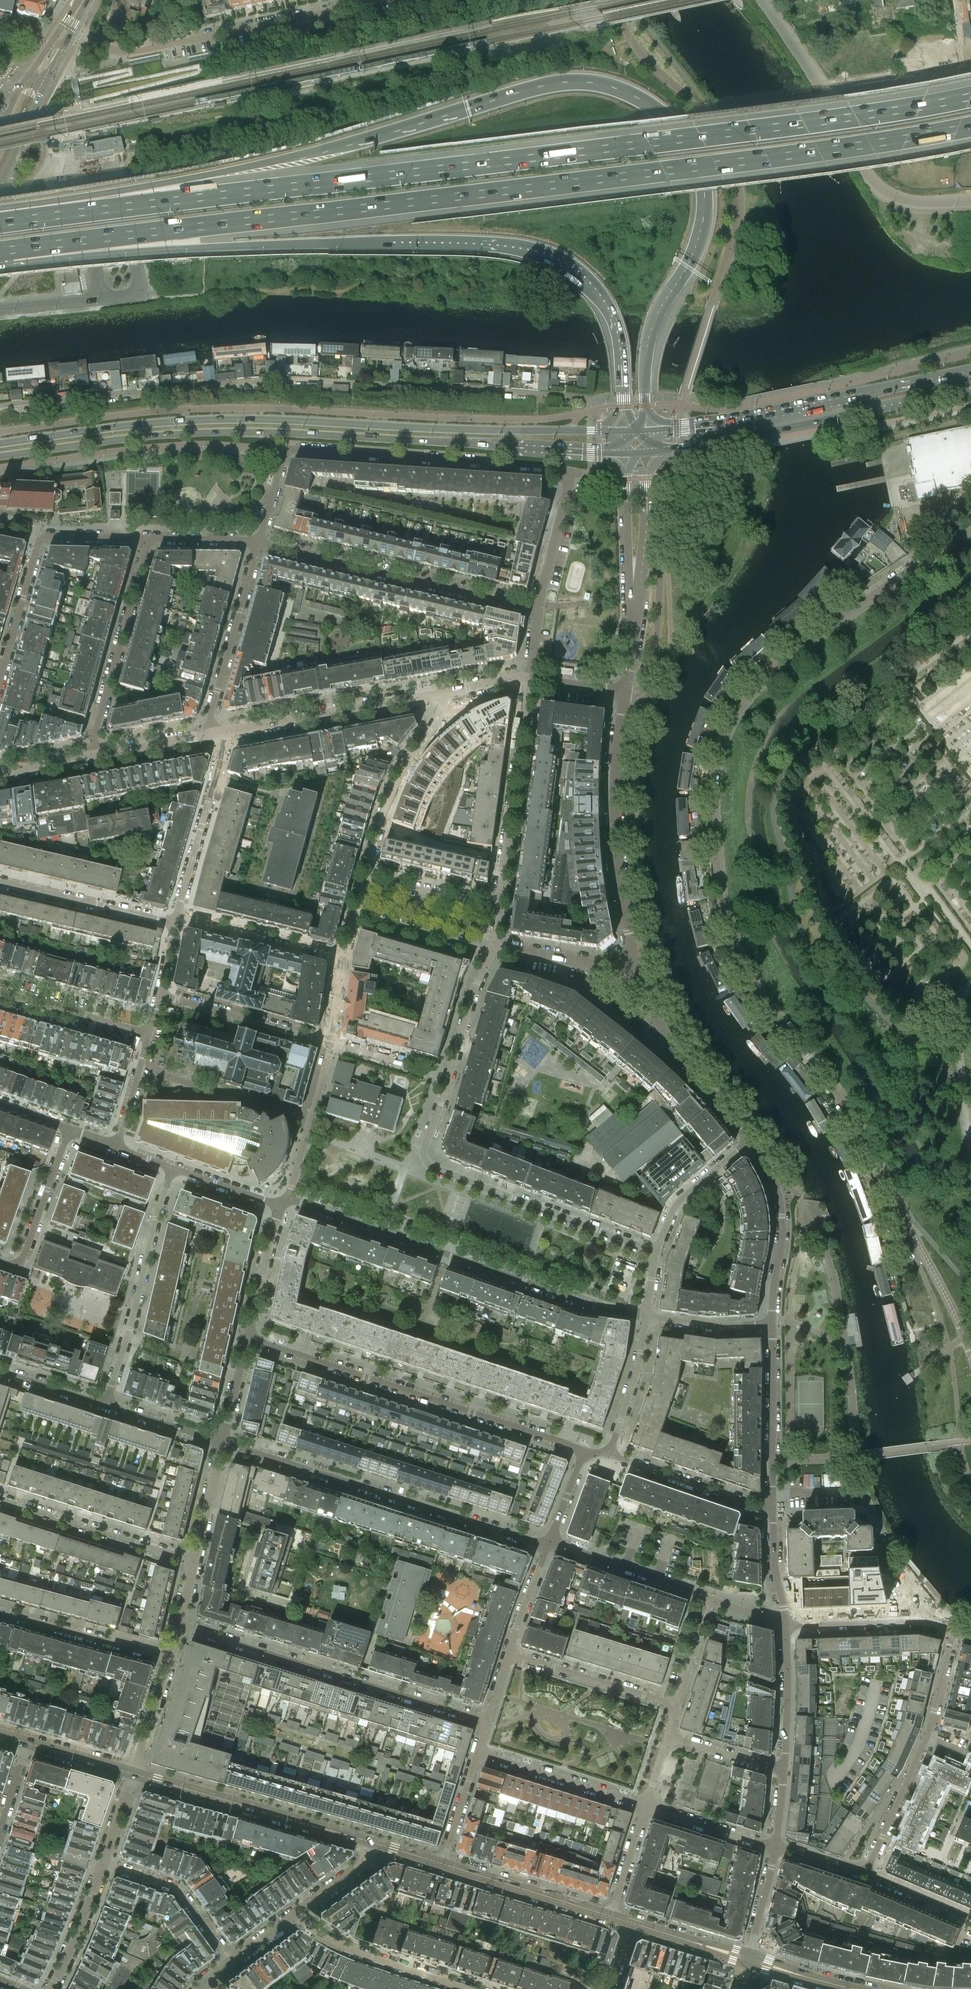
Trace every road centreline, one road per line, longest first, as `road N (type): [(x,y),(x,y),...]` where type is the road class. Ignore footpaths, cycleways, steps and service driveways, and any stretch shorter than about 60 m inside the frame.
road 1 (residential): [(970,529),(802,643),(751,691),(723,734),(712,802),(719,896),(741,963),(852,1120),(970,1357)]
road 2 (motorway): [(645,412),(647,346),(693,254),(702,177),(669,121),(612,86),(538,86),(302,155),(0,210)]
road 3 (motorway): [(970,97),(0,226)]
road 4 (motorway): [(10,251),(970,127)]
road 5 (motorway): [(10,251),(359,242),(521,248),(567,264),(595,291),(619,344),(622,409)]
road 6 (residential): [(0,406),(228,384),(454,386),(590,398),(566,430)]
road 7 (secondary): [(0,457),(227,432),(603,453)]
road 8 (secondary): [(566,430),(219,419),(0,443)]
road 9 (residential): [(656,1251),(424,1160),(474,988),(494,948)]
road 10 (residential): [(286,450),(569,470),(538,609)]
road 11 (residential): [(280,1206),(300,1202),(607,1310),(646,1315)]
road 12 (residential): [(584,1451),(248,1338)]
road 13 (residential): [(222,1442),(548,1543)]
road 14 (residential): [(488,1721),(180,1626)]
road 15 (residential): [(970,199),(911,201),(880,189),(761,0)]
road 16 (secondary): [(668,450),(970,388)]
road 17 (secondary): [(970,371),(669,428)]
road 18 (residential): [(258,543),(538,609)]
road 19 (residential): [(340,10),(128,52),(68,41)]
road 20 (residential): [(625,693),(617,806),(636,967)]
road 21 (residential): [(952,1626),(927,1737),(866,1874)]
road 22 (residential): [(0,680),(41,538),(150,540)]
road 23 (tertiary): [(134,1773),(376,1843)]
road 24 (residential): [(104,1403),(173,1168)]
road 25 (residential): [(529,679),(499,908)]
road 26 (residential): [(150,540),(87,756)]
road 27 (residential): [(219,733),(438,689)]
road 28 (residential): [(636,967),(671,1042),(750,1140)]
road 29 (residential): [(365,876),(387,799),(441,716),(438,689)]
road 30 (residential): [(0,1500),(194,1561)]
road 31 (residential): [(479,1988),(344,1945),(298,1912)]
road 32 (residential): [(213,734),(212,709),(258,543)]
road 33 (residential): [(219,733),(222,751),(176,919)]
road 34 (residential): [(750,1140),(771,1171),(782,1214),(772,1324)]
road 35 (residential): [(772,1324),(772,1510)]
road 36 (residential): [(176,919),(0,882)]
road 37 (residential): [(171,1659),(0,1611)]
road 38 (residential): [(160,995),(331,1043)]
road 39 (tertiary): [(442,1864),(611,1916)]
road 40 (residential): [(508,1653),(677,1705)]
road 41 (residential): [(646,1805),(480,1751)]
road 42 (residential): [(344,957),(176,919)]
road 43 (residential): [(772,1510),(610,1454)]
road 44 (residential): [(232,1961),(175,1887),(103,1862)]
road 45 (residential): [(785,1623),(907,1617),(952,1626)]
road 46 (residential): [(0,1261),(18,1265),(25,1256),(70,1129)]
road 47 (residential): [(0,991),(149,1033)]
road 48 (residential): [(656,1251),(675,1205),(750,1140)]
road 49 (residential): [(785,1623),(783,1771)]
road 50 (residential): [(355,912),(494,948)]
road 51 (residential): [(610,1454),(646,1315)]
road 52 (residential): [(499,908),(365,876)]
road 53 (residential): [(52,1988),(103,1862)]
road 54 (residential): [(248,1338),(280,1206)]
road 55 (residential): [(775,1847),(646,1805)]
road 56 (residential): [(87,756),(213,734)]
road 57 (residential): [(772,1324),(646,1315)]
road 58 (residential): [(222,1442),(104,1403)]
road 59 (residential): [(194,1561),(222,1442)]
road 60 (residential): [(134,1773),(171,1659)]

